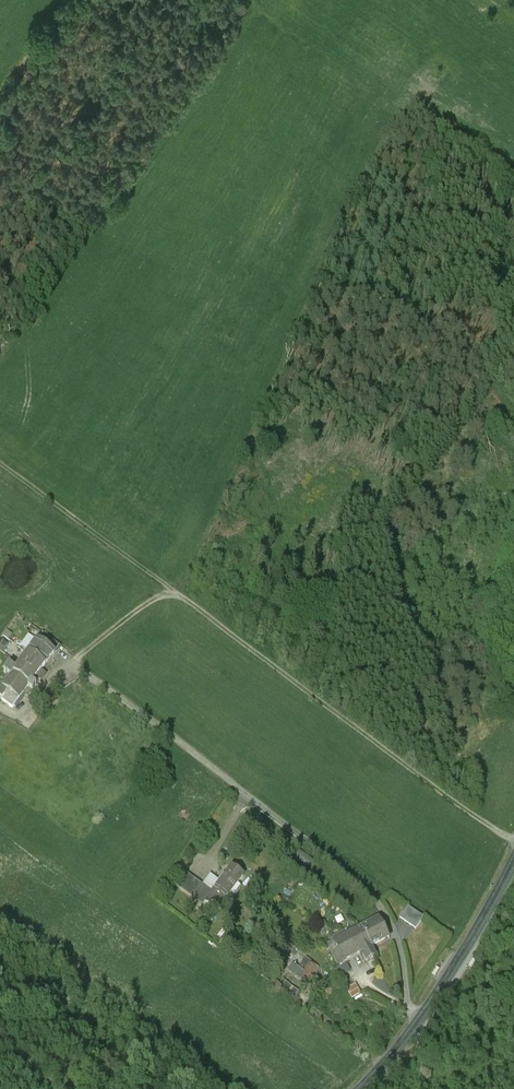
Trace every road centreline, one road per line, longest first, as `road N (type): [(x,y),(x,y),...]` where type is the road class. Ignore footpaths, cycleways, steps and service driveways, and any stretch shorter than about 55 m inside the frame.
road 1 (track): [(513,841),(0,469)]
road 2 (track): [(420,1018),(406,1005),(399,951),(375,901),(316,844),(71,666)]
road 3 (tertiary): [(358,1088),(420,1018),(513,859)]
road 4 (track): [(24,713),(94,644),(157,601),(180,599)]

